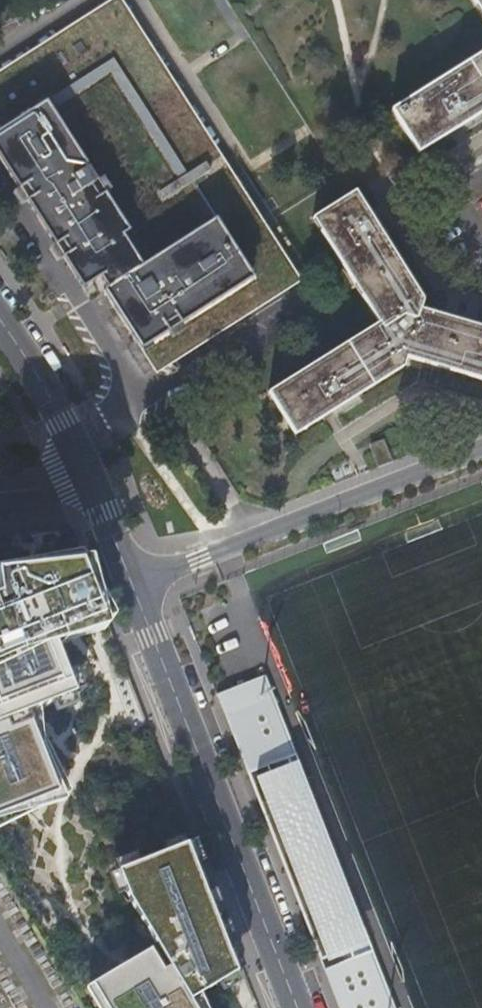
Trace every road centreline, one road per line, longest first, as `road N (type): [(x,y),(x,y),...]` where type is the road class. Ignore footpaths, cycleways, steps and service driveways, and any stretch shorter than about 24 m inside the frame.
road 1 (residential): [(127,587),(295,1007)]
road 2 (residential): [(481,449),(127,587)]
road 3 (residential): [(88,473),(0,320)]
road 4 (residential): [(88,473),(127,587)]

